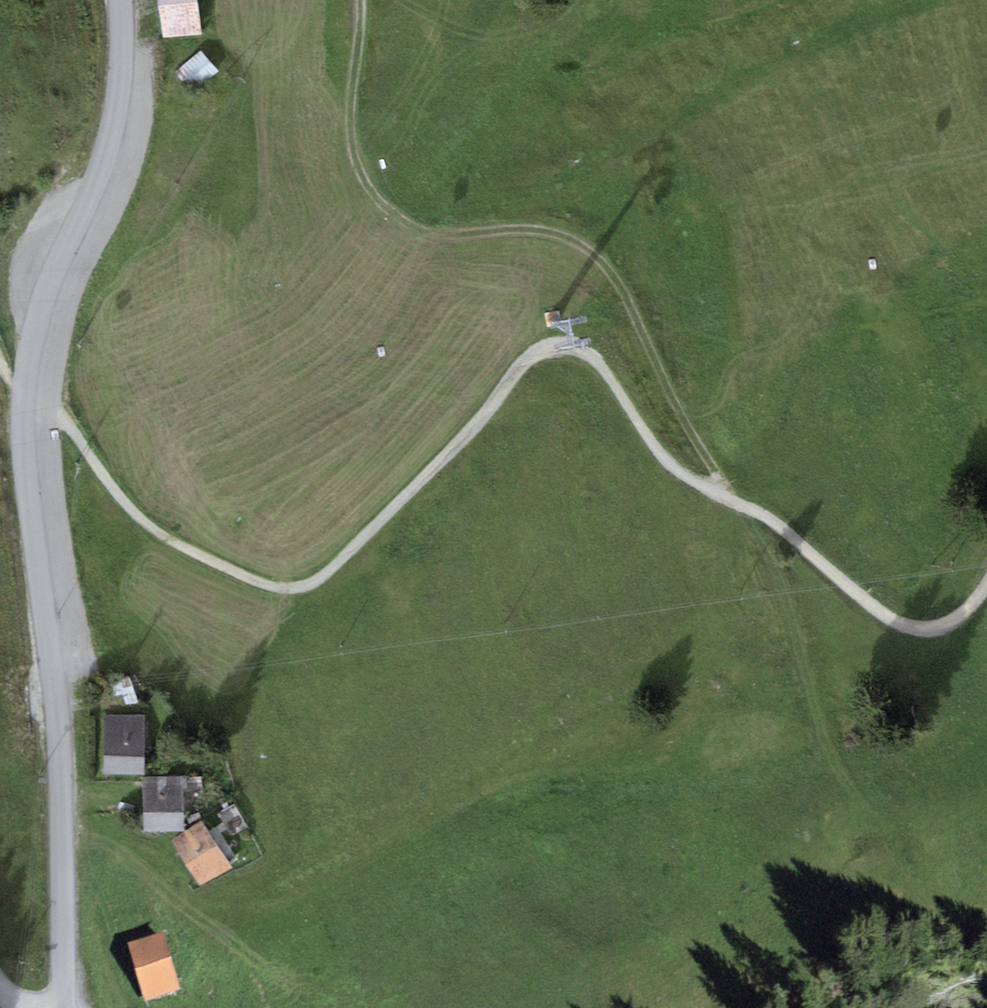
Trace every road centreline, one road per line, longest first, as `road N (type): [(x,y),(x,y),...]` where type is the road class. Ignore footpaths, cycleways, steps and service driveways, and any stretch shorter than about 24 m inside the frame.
road 1 (track): [(0,362),(58,414),(131,514),(174,546),(254,584),(295,593),(334,572),(541,352),(572,344),(591,351),(667,463),(794,539),(890,620),(921,630),(957,626),(986,600)]
road 2 (track): [(360,0),(353,140),(369,189),(400,218),(438,236),(567,237),(604,258),(784,591),(834,762),(860,801)]
road 3 (unclassified): [(120,0),(124,47),(111,150),(34,314),(22,388),(68,866)]
road 4 (unclassified): [(68,1007),(68,866)]

